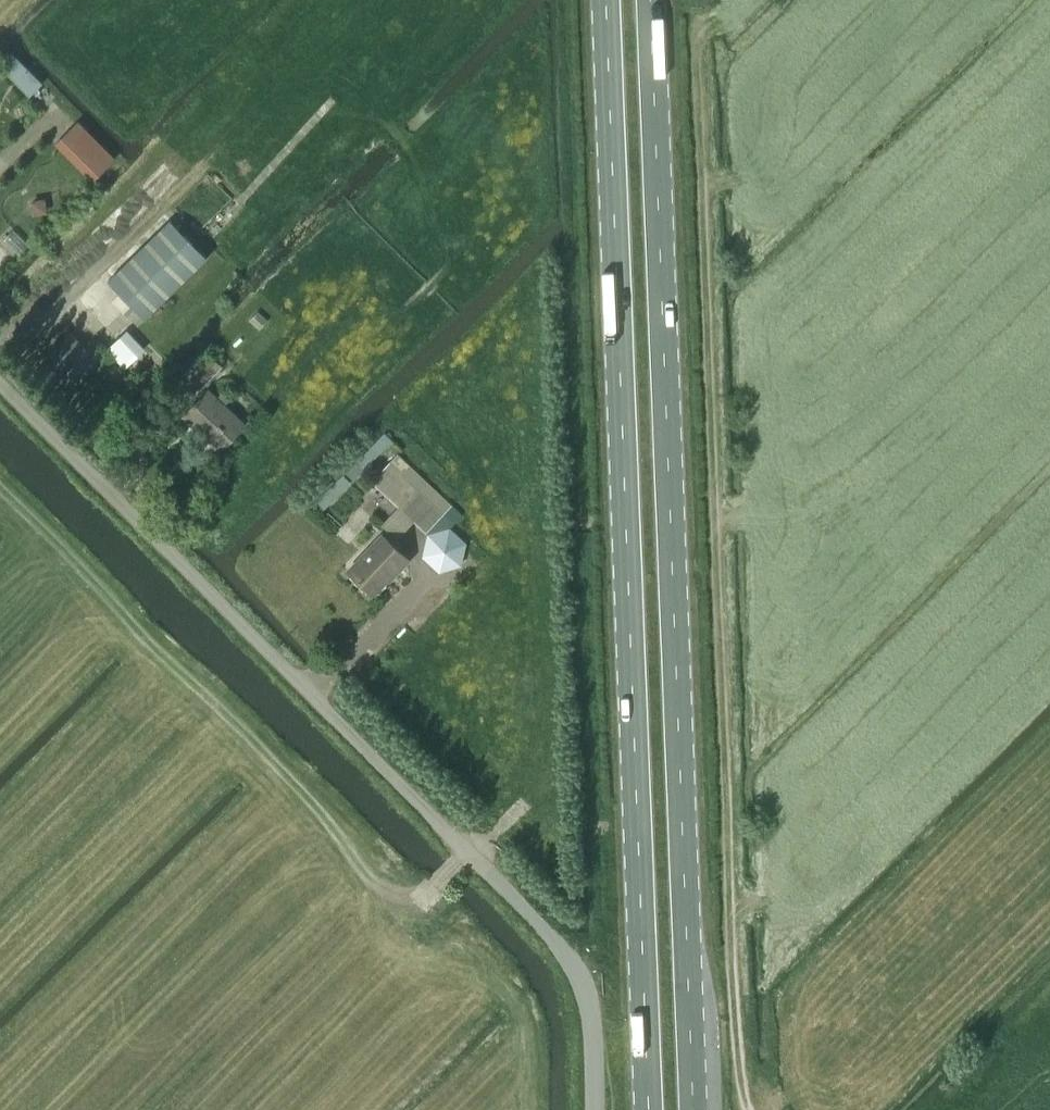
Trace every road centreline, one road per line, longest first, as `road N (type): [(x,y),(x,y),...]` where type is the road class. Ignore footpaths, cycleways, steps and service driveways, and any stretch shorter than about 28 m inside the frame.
road 1 (primary): [(606,0),(649,1109)]
road 2 (primary): [(693,1109),(651,0)]
road 3 (track): [(746,1109),(733,1011),(697,32)]
road 4 (unclassified): [(596,1109),(587,994),(548,933),(0,384)]
road 5 (track): [(466,853),(415,900),(378,890),(0,492)]

